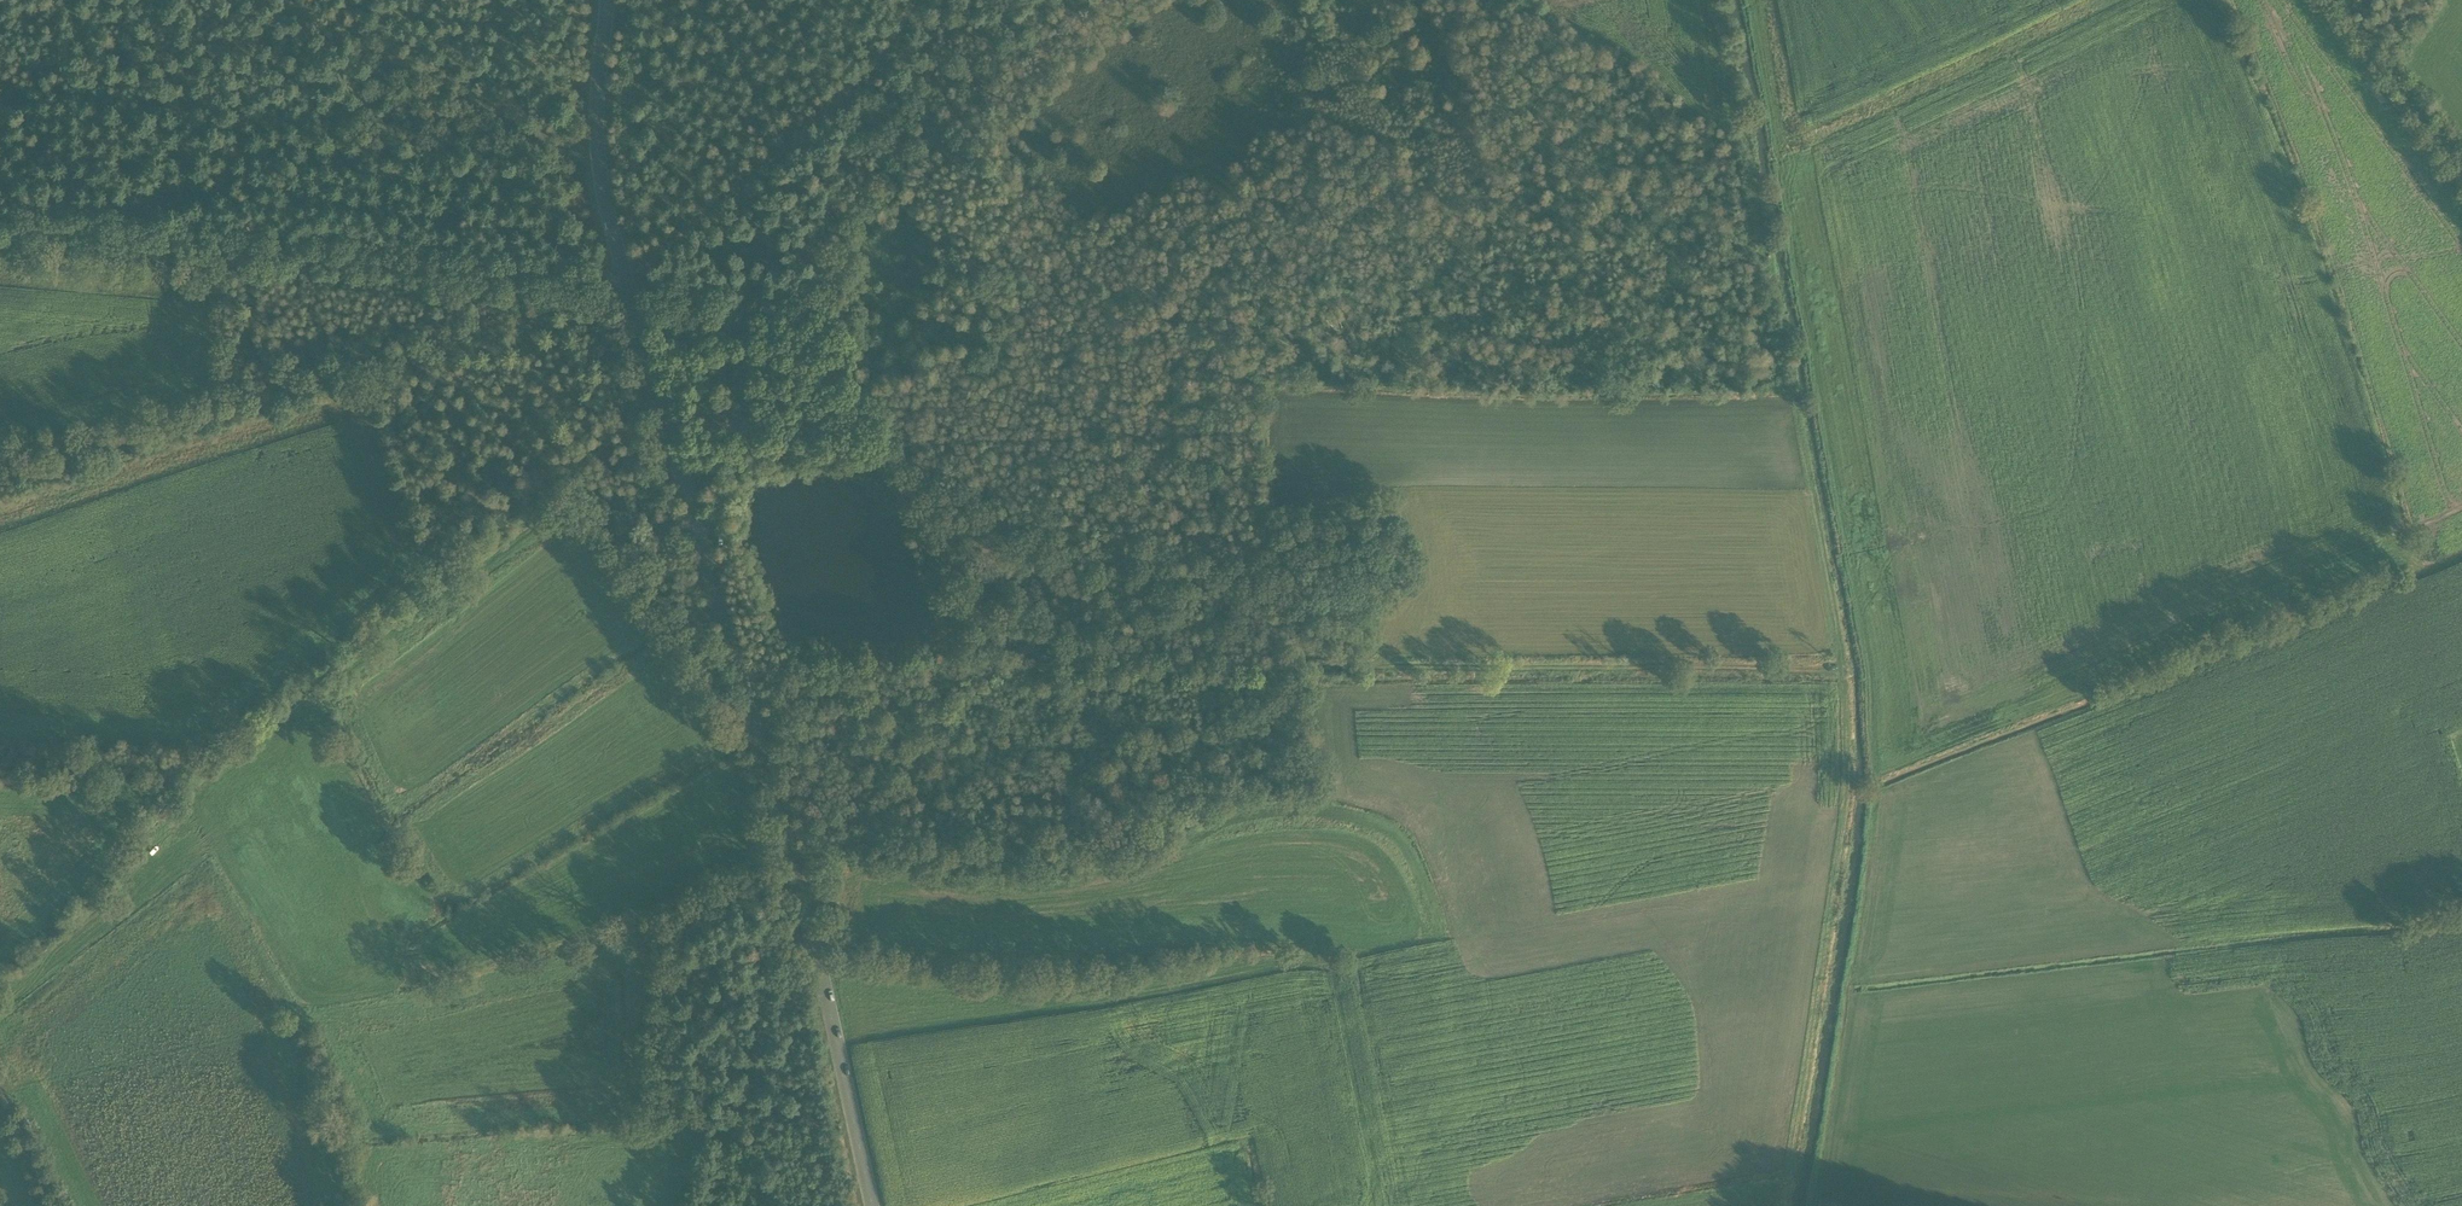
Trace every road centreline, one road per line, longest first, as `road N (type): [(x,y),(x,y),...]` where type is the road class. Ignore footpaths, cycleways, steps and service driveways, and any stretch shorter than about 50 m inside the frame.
road 1 (unclassified): [(629,289),(816,952),(872,1205)]
road 2 (unclassified): [(0,231),(629,289)]
road 3 (track): [(625,279),(866,75),(918,0)]
road 4 (track): [(599,167),(261,0)]
road 5 (unclassified): [(607,0),(599,167),(629,289)]
road 6 (track): [(709,1205),(775,993),(793,963),(816,952)]
road 7 (unclassified): [(2461,173),(2337,0)]

